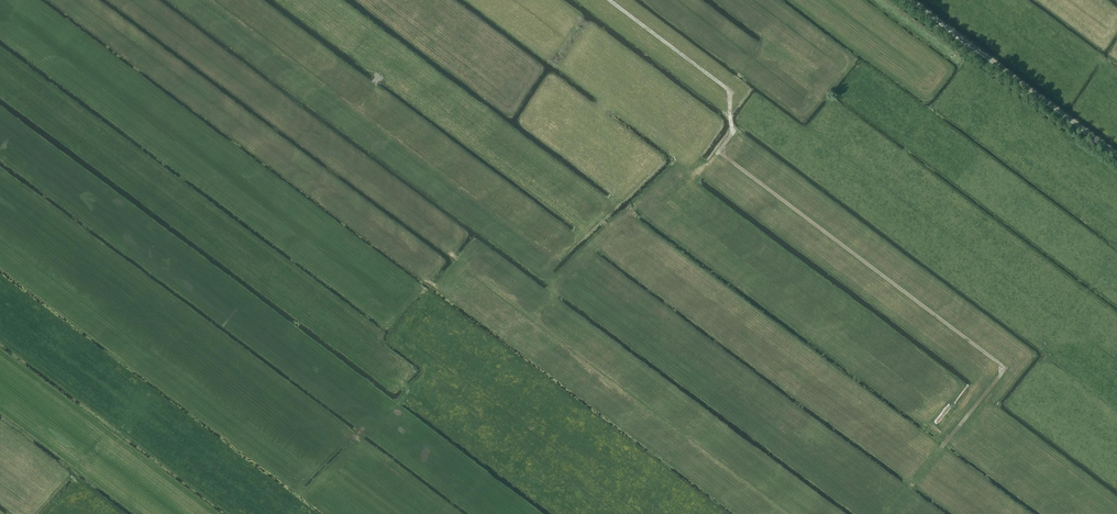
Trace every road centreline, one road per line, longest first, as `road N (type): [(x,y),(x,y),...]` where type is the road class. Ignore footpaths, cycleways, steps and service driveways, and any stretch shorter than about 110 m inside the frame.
road 1 (track): [(608,0),(729,91),(732,133),(724,156),(1003,367),(890,513)]
road 2 (unclassified): [(1116,152),(915,0)]
road 3 (track): [(900,160),(978,47)]

